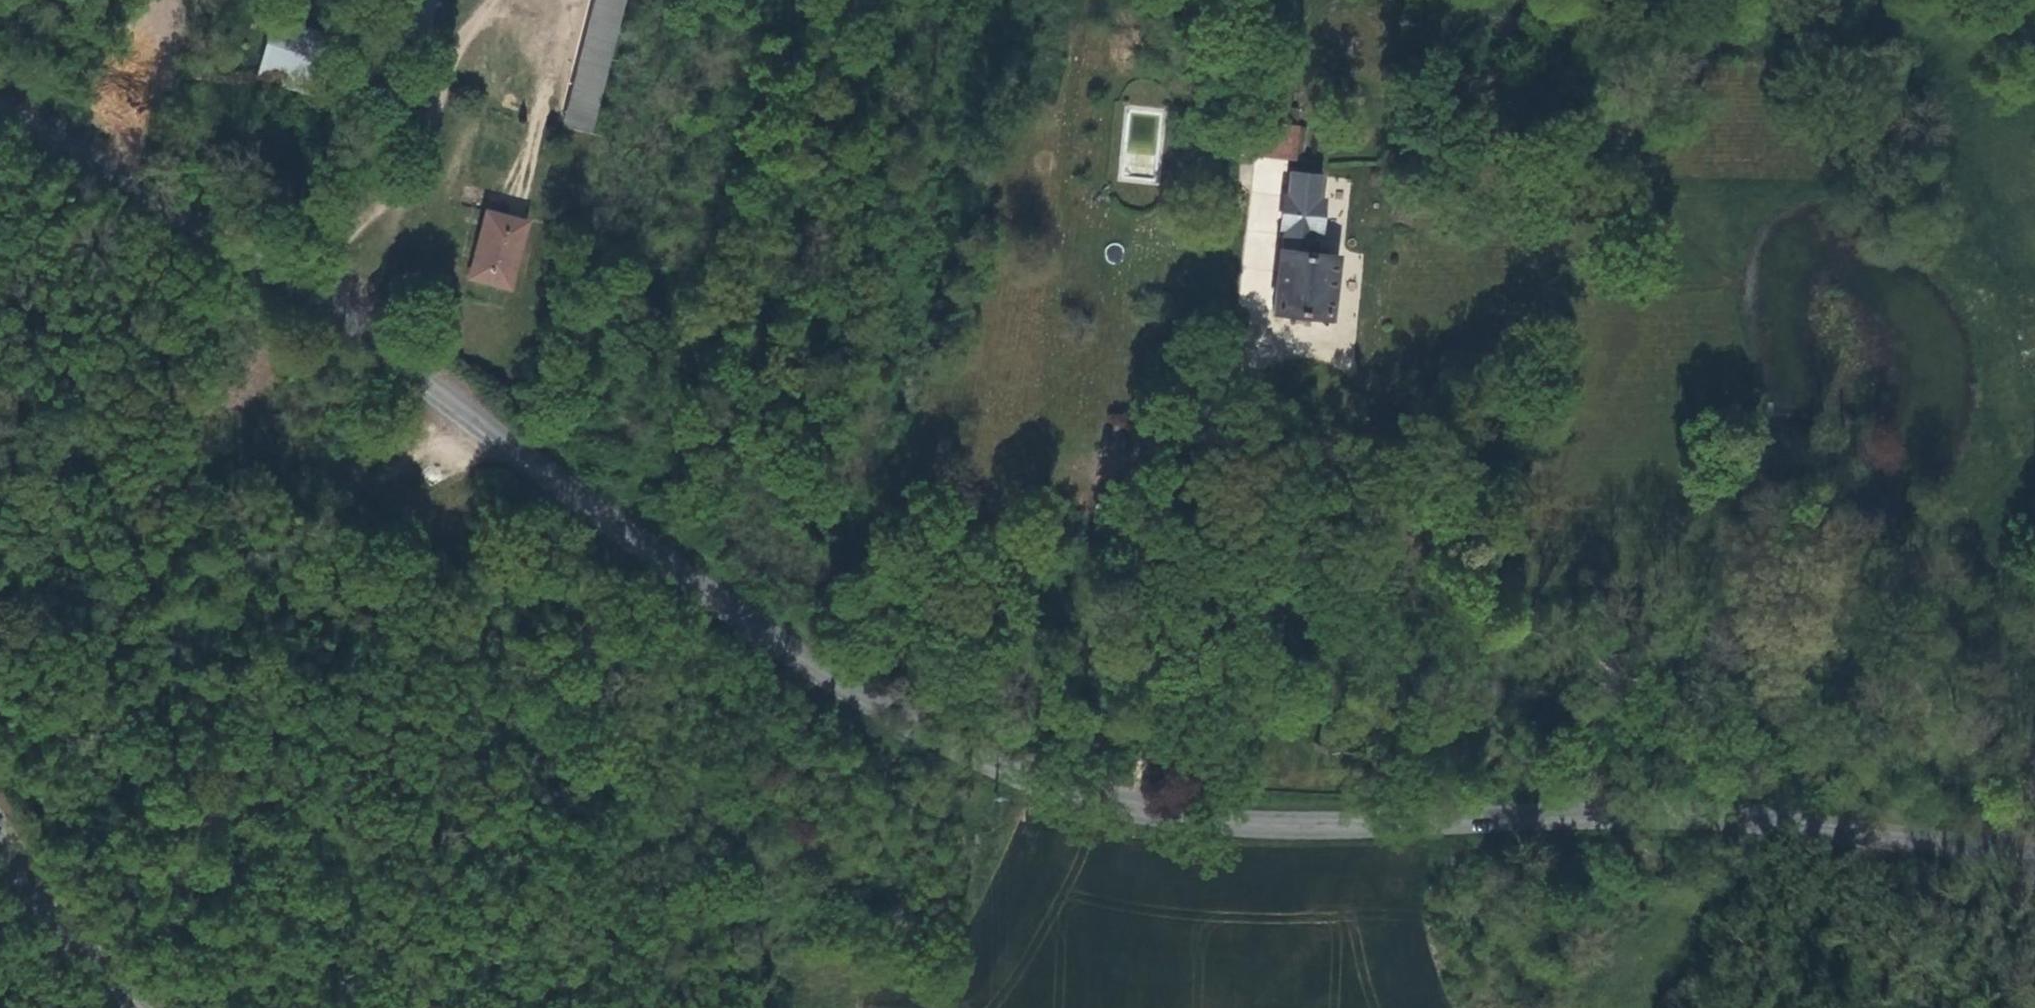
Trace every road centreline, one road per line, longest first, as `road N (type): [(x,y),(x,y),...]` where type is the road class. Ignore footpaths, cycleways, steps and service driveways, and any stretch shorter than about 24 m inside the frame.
road 1 (tertiary): [(2034,850),(1724,818),(1266,825),(1170,815),(1005,765),(844,686),(278,269),(91,153),(0,109)]
road 2 (tertiary): [(132,1007),(0,841)]

